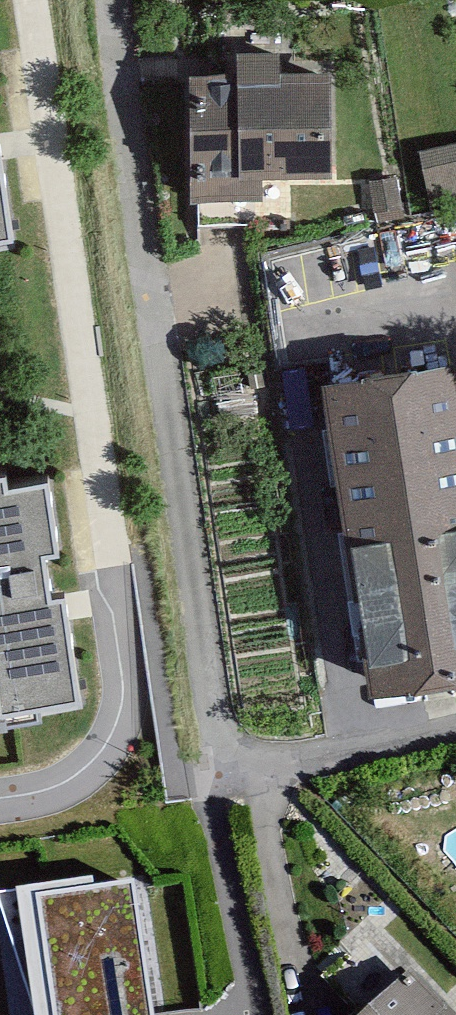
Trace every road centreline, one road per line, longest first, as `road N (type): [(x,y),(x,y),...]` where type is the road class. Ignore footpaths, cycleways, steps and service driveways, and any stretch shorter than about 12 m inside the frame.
road 1 (residential): [(107,0),(225,773)]
road 2 (residential): [(455,716),(225,773)]

